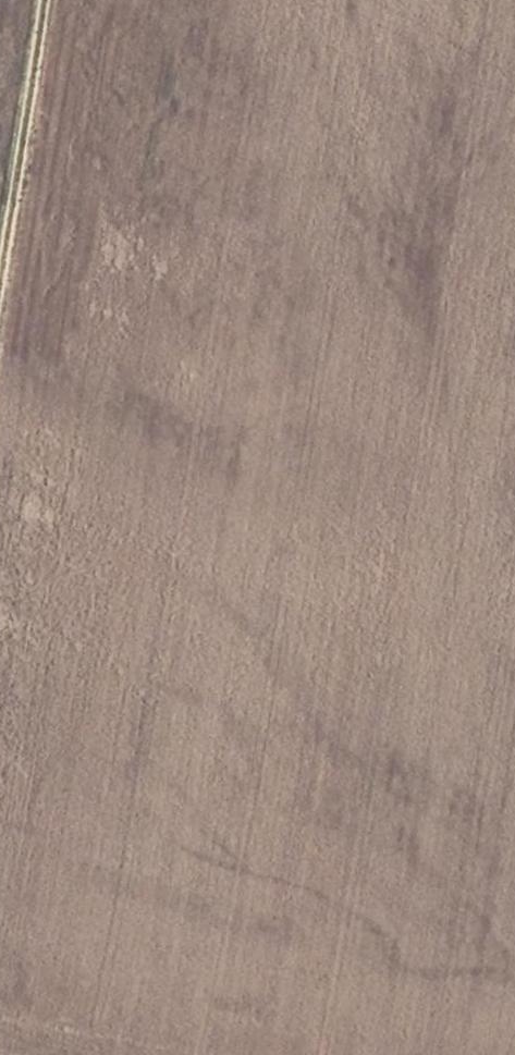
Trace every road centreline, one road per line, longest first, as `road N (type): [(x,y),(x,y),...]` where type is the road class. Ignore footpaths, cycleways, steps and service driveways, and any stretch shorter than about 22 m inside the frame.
road 1 (track): [(0,303),(45,0)]

